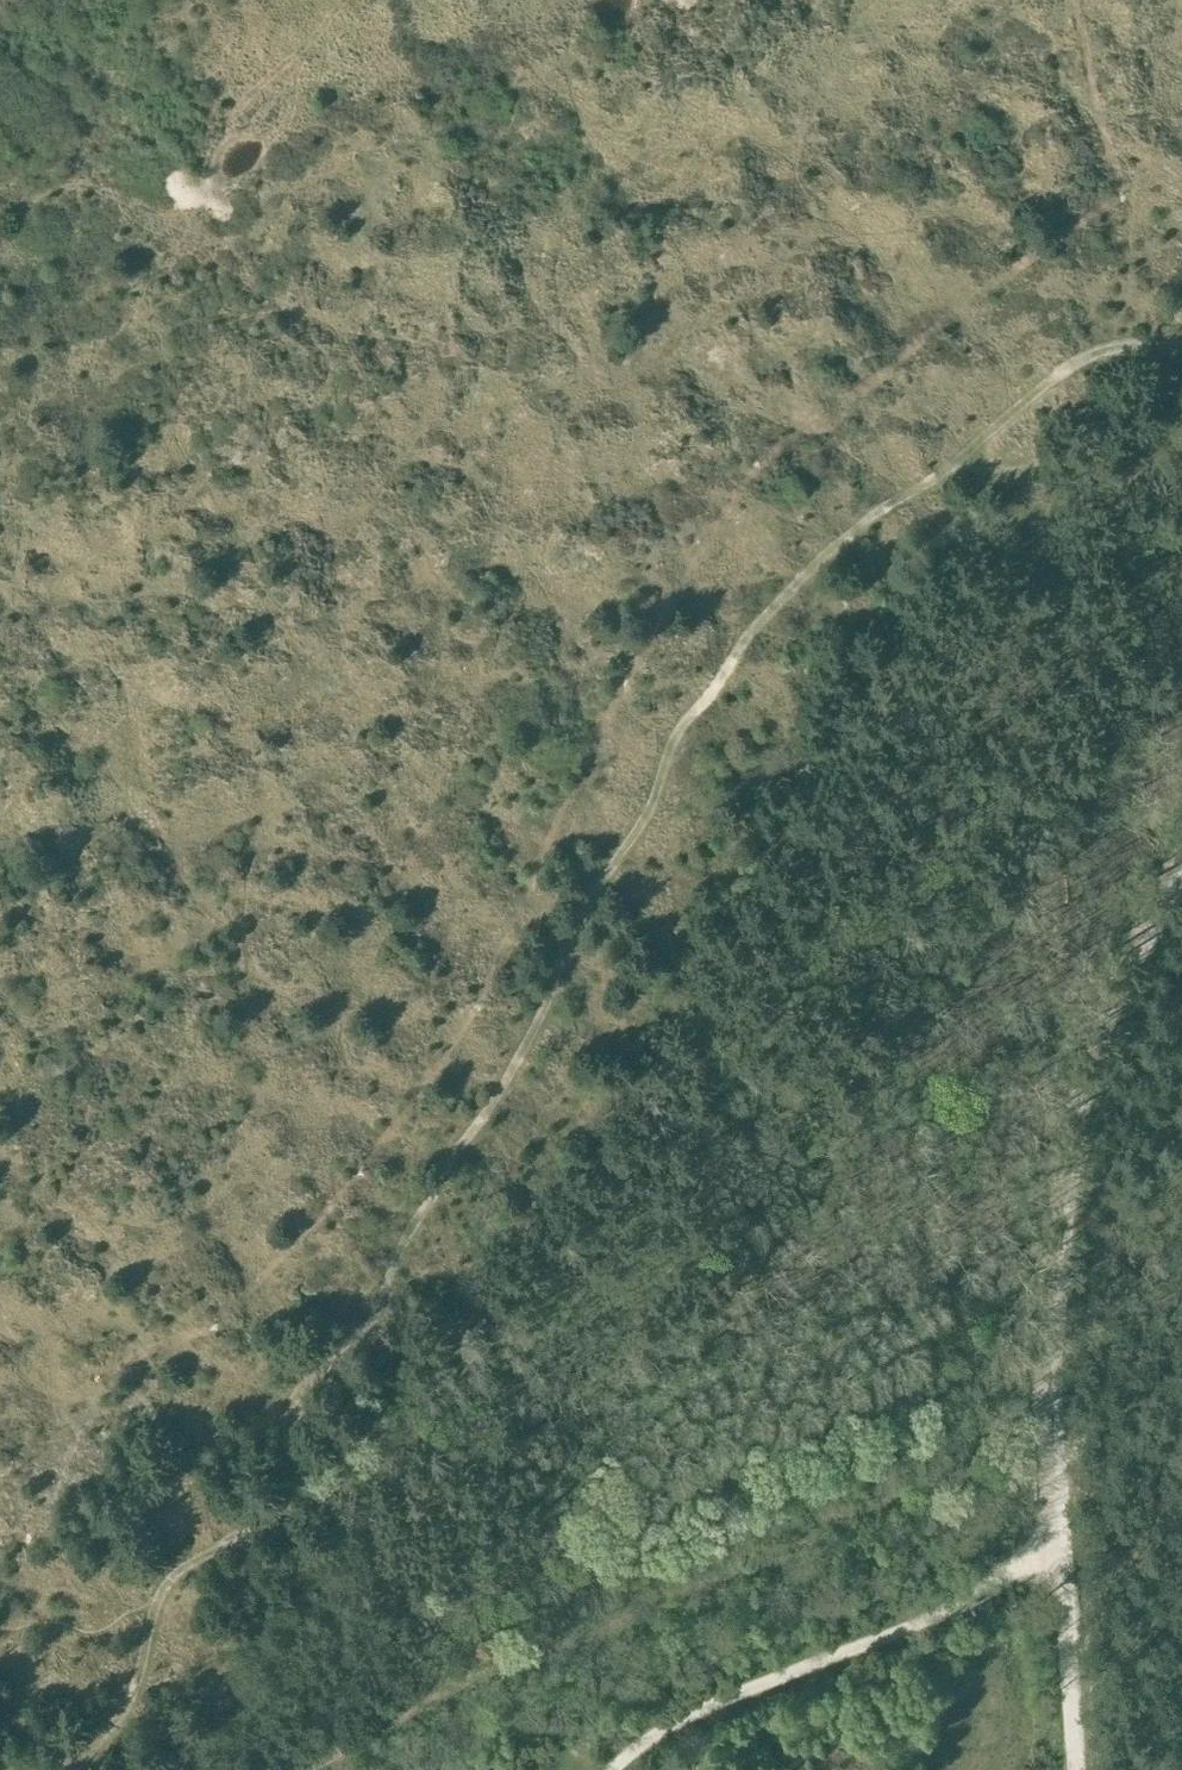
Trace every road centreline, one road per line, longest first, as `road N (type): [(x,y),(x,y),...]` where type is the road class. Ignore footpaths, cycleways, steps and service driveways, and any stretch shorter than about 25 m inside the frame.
road 1 (track): [(1051,1480),(1035,1285),(1060,1142),(1181,828)]
road 2 (track): [(1055,1536),(1013,1546),(914,1643),(790,1659),(751,1695),(643,1735),(606,1769)]
road 3 (unclassified): [(1075,1769),(1051,1480)]

